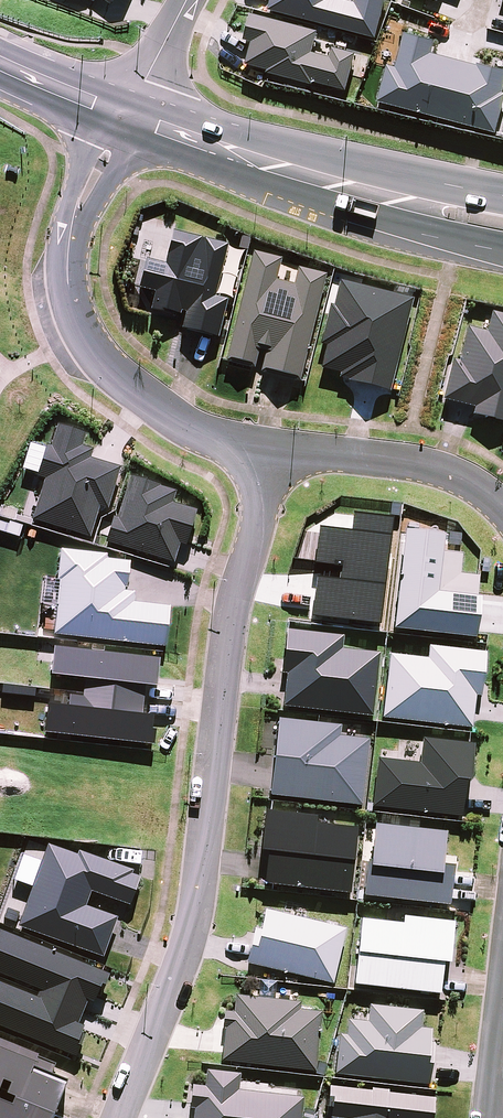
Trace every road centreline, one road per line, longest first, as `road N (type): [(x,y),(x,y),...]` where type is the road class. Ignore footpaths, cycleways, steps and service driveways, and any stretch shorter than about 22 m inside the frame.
road 1 (residential): [(118,1117),(193,923),(230,621),(271,449)]
road 2 (residential): [(128,114),(73,221),(67,282),(81,328),(99,357),(177,422),(211,438),(271,449)]
road 3 (tertiary): [(128,114),(257,161),(412,202)]
road 4 (residential): [(271,449),(422,465),(502,512)]
road 5 (residential): [(502,955),(486,1117)]
road 6 (tertiary): [(0,59),(128,114)]
road 7 (residential): [(128,114),(187,0)]

